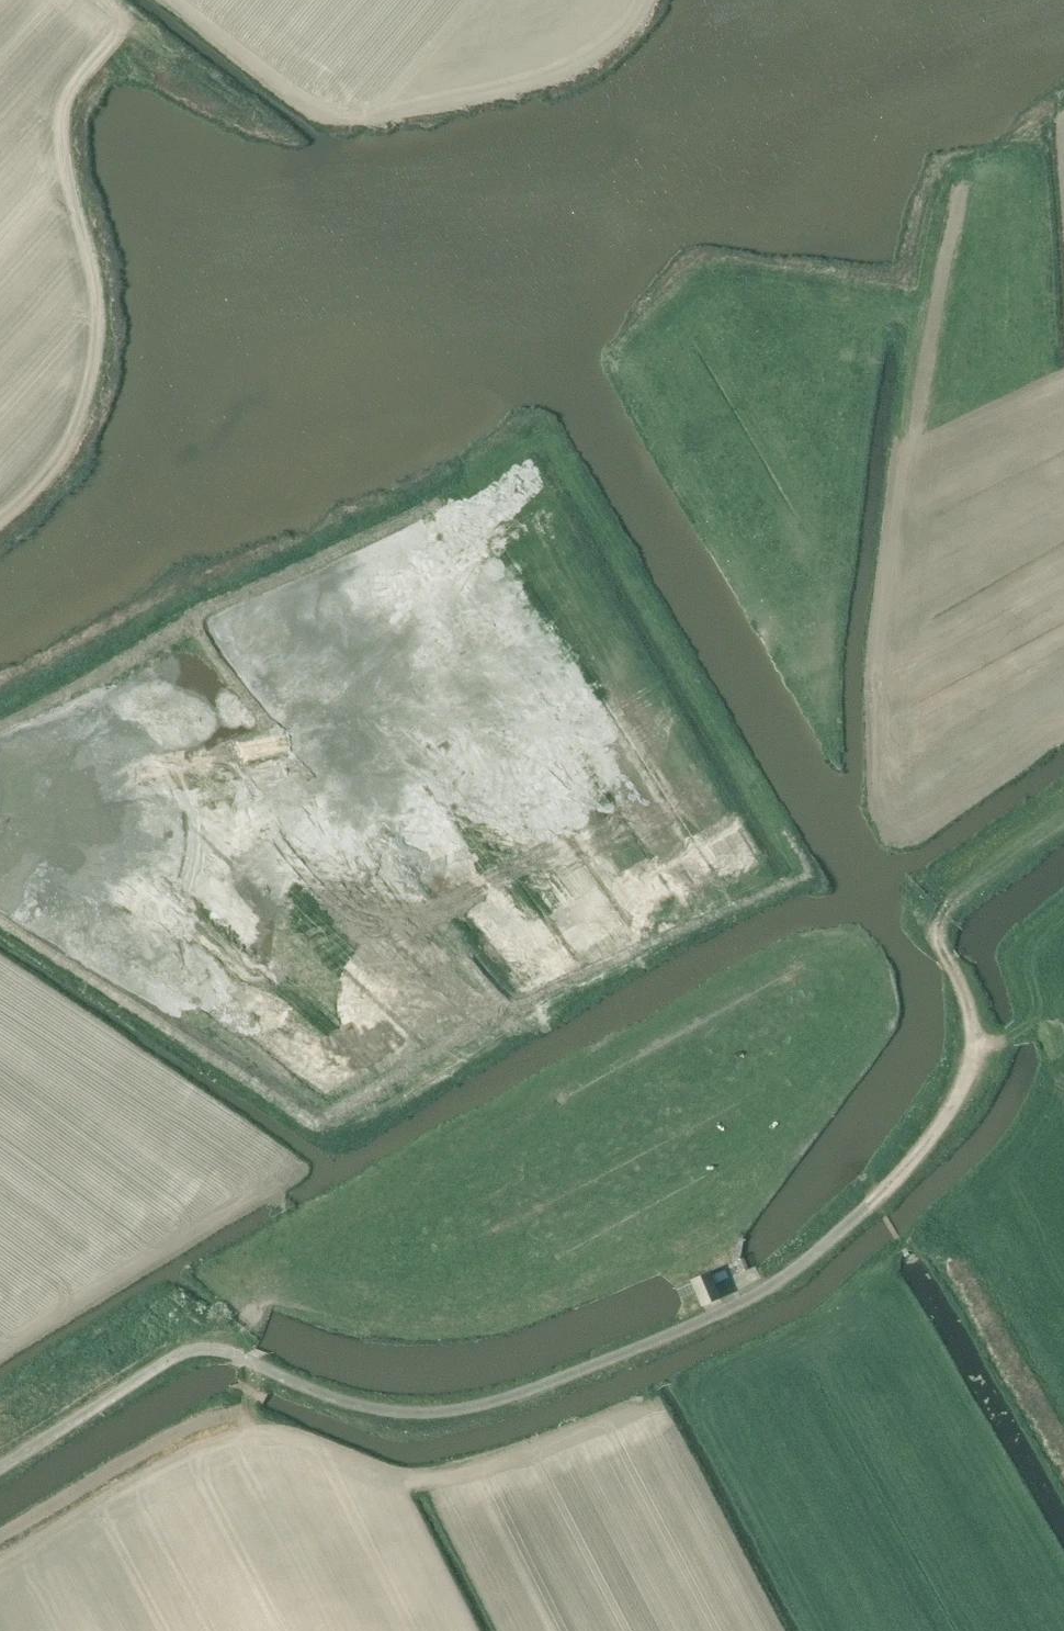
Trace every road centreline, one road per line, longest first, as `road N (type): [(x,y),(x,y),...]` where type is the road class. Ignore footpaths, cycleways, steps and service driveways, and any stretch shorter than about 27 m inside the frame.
road 1 (track): [(933,934),(973,1034),(949,1113),(870,1205),(755,1296),(520,1394),(460,1410),(368,1408),(221,1352),(183,1355),(0,1468)]
road 2 (track): [(1063,917),(1017,960),(1031,1022),(971,1052)]

